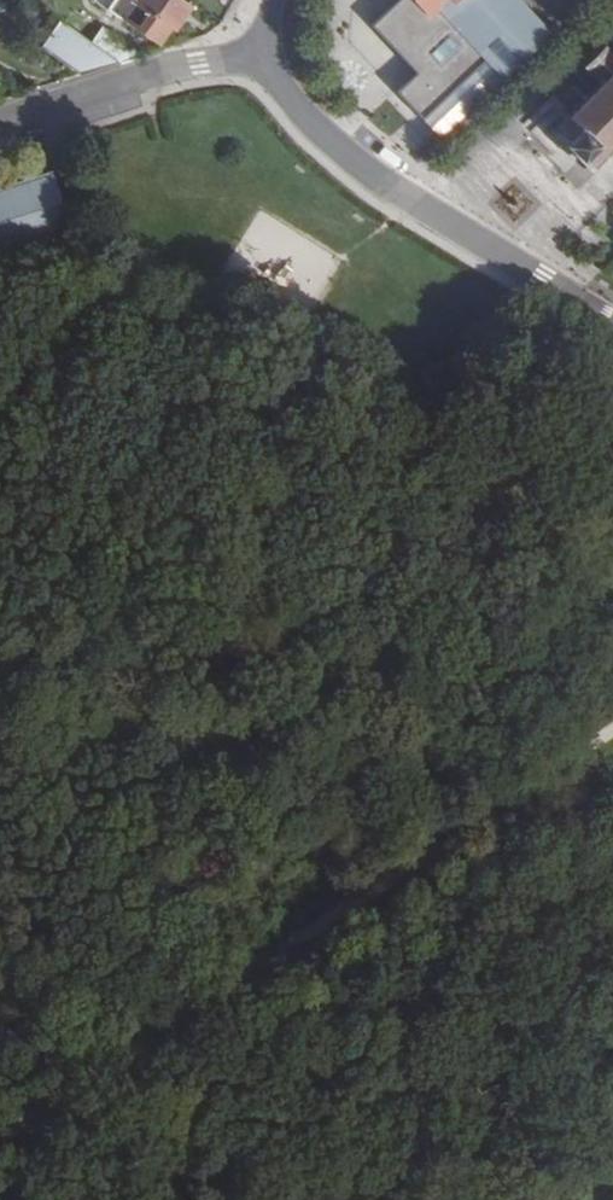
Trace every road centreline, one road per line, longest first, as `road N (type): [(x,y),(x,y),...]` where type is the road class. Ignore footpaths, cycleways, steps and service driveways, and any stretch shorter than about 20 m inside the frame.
road 1 (track): [(0,1131),(612,729)]
road 2 (residential): [(612,320),(382,183),(297,107),(266,55)]
road 3 (residential): [(266,55),(132,80),(0,122)]

